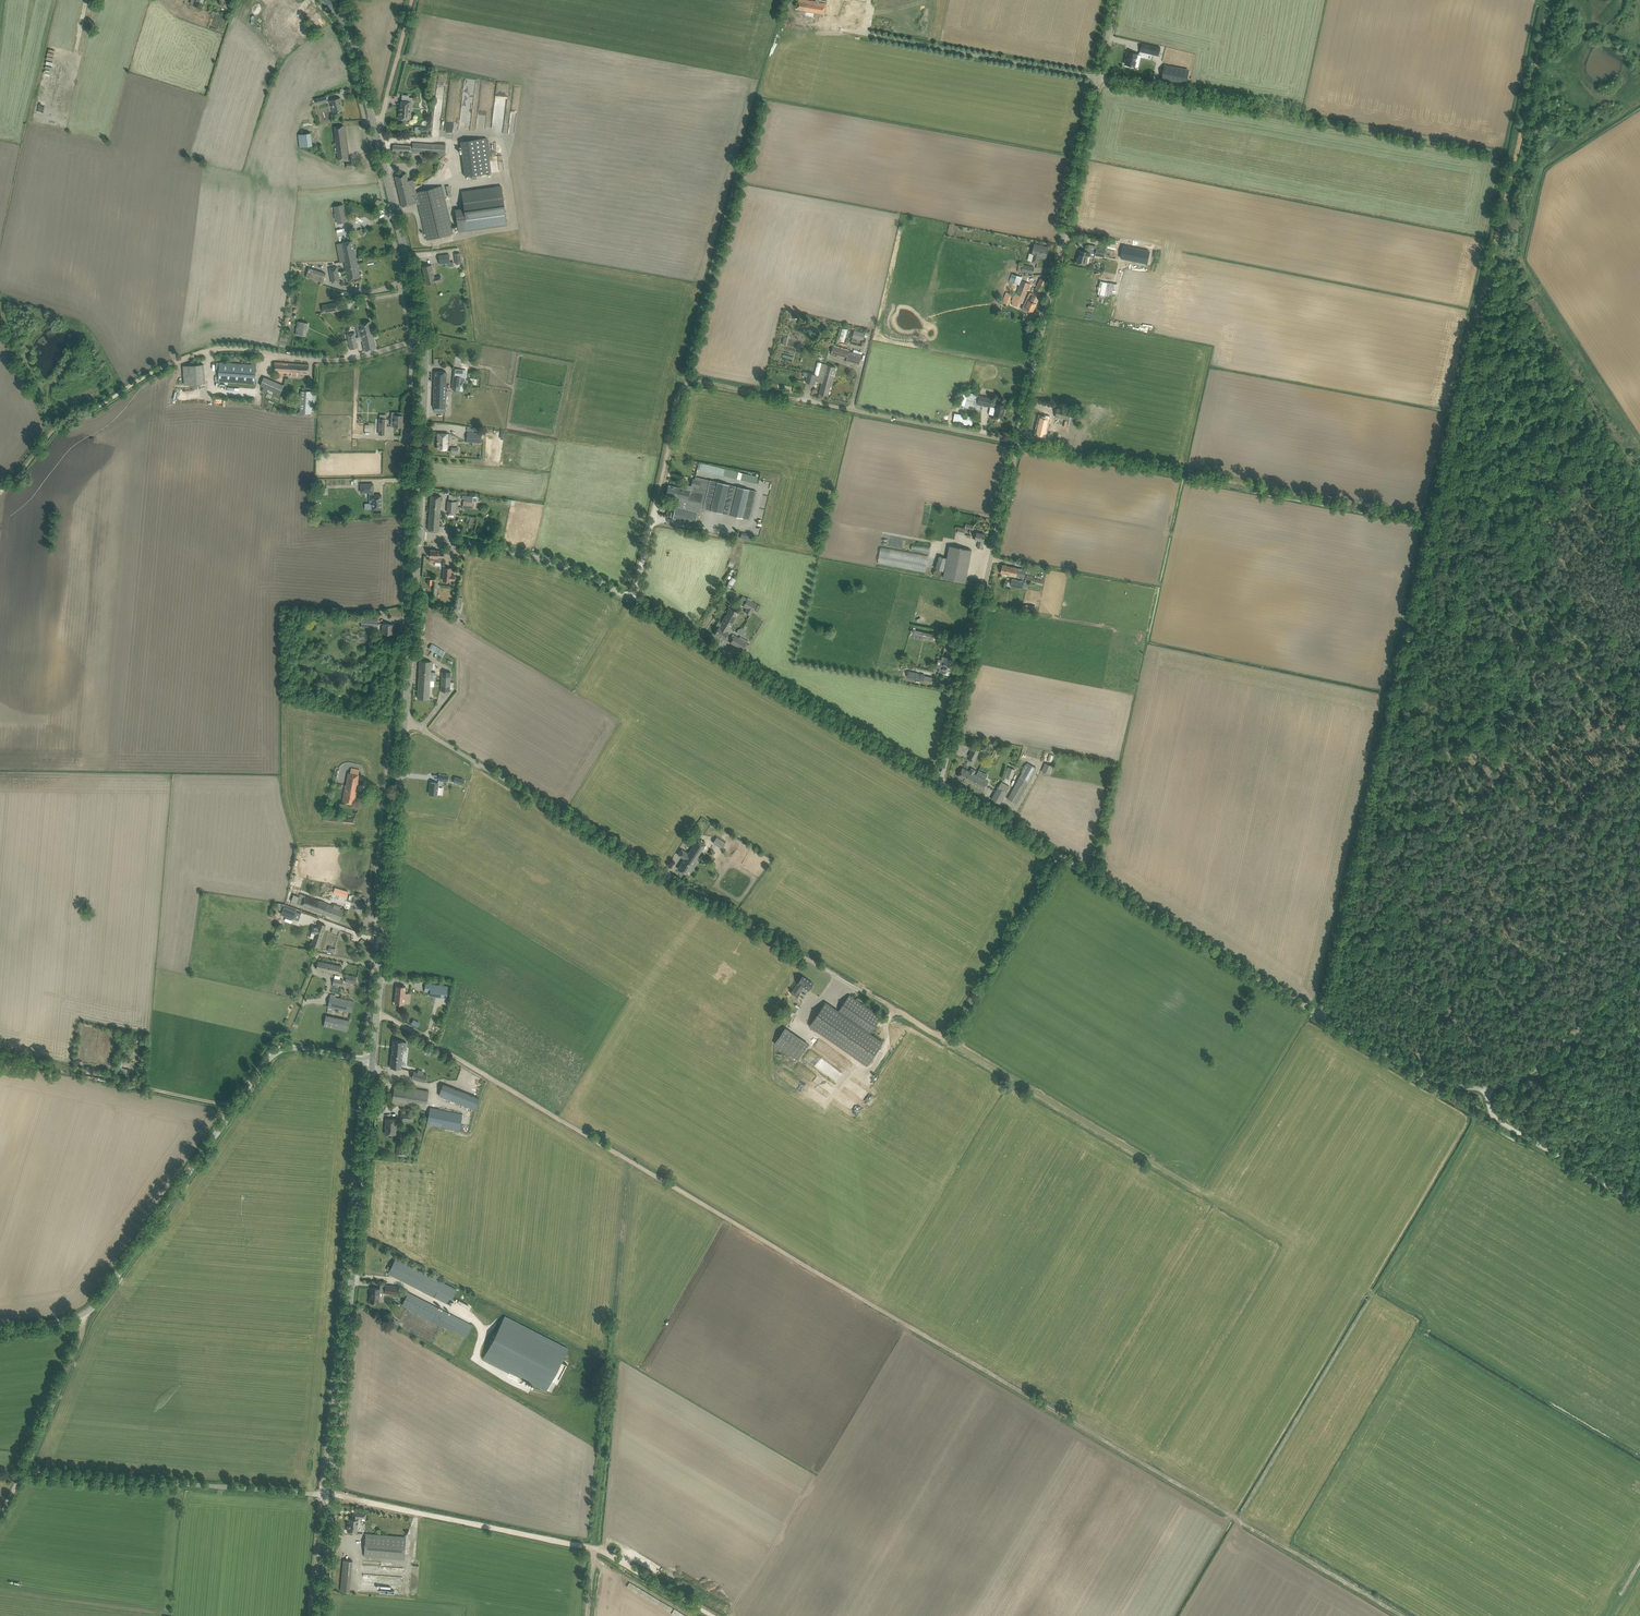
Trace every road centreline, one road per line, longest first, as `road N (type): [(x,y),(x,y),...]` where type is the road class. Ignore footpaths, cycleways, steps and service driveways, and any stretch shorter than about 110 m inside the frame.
road 1 (track): [(377,1016),(1401,1615)]
road 2 (unclassified): [(1487,1087),(1415,1072),(943,783)]
road 3 (unclassified): [(943,783),(585,576),(419,534)]
road 4 (unclassified): [(0,1332),(65,1324),(100,1299),(278,1052),(372,1061)]
road 5 (track): [(1432,523),(1323,1017)]
road 6 (unclassified): [(832,974),(405,721)]
road 7 (tertiary): [(331,1496),(372,1061)]
road 8 (track): [(1432,523),(1019,442)]
road 9 (track): [(713,1615),(596,1549),(331,1496)]
road 10 (unclassified): [(1019,442),(1099,82)]
road 11 (unclassified): [(0,1513),(23,1472),(331,1496)]
road 12 (unclassified): [(943,783),(1019,442)]
road 13 (tertiary): [(372,1061),(405,721)]
road 14 (tertiary): [(424,338),(357,54),(339,16)]
road 15 (track): [(0,491),(73,419),(182,361),(241,352)]
road 16 (track): [(1548,0),(1487,275)]
road 17 (track): [(1487,275),(1432,523)]
road 18 (unclassified): [(1099,82),(871,38)]
road 19 (unclassified): [(1019,442),(806,401)]
road 20 (track): [(1307,123),(1099,82)]
road 21 (unclassified): [(1639,1205),(1494,1118),(1487,1087)]
road 22 (unclassified): [(1487,1087),(1518,1081),(1542,1064),(1639,969)]
road 23 (tertiary): [(419,534),(424,338)]
road 24 (tertiary): [(405,721),(419,534)]
road 25 (unclassified): [(241,352),(322,363),(424,338)]
road 26 (track): [(23,1472),(83,1336),(80,1318)]
road 27 (tertiary): [(320,1615),(331,1496)]

